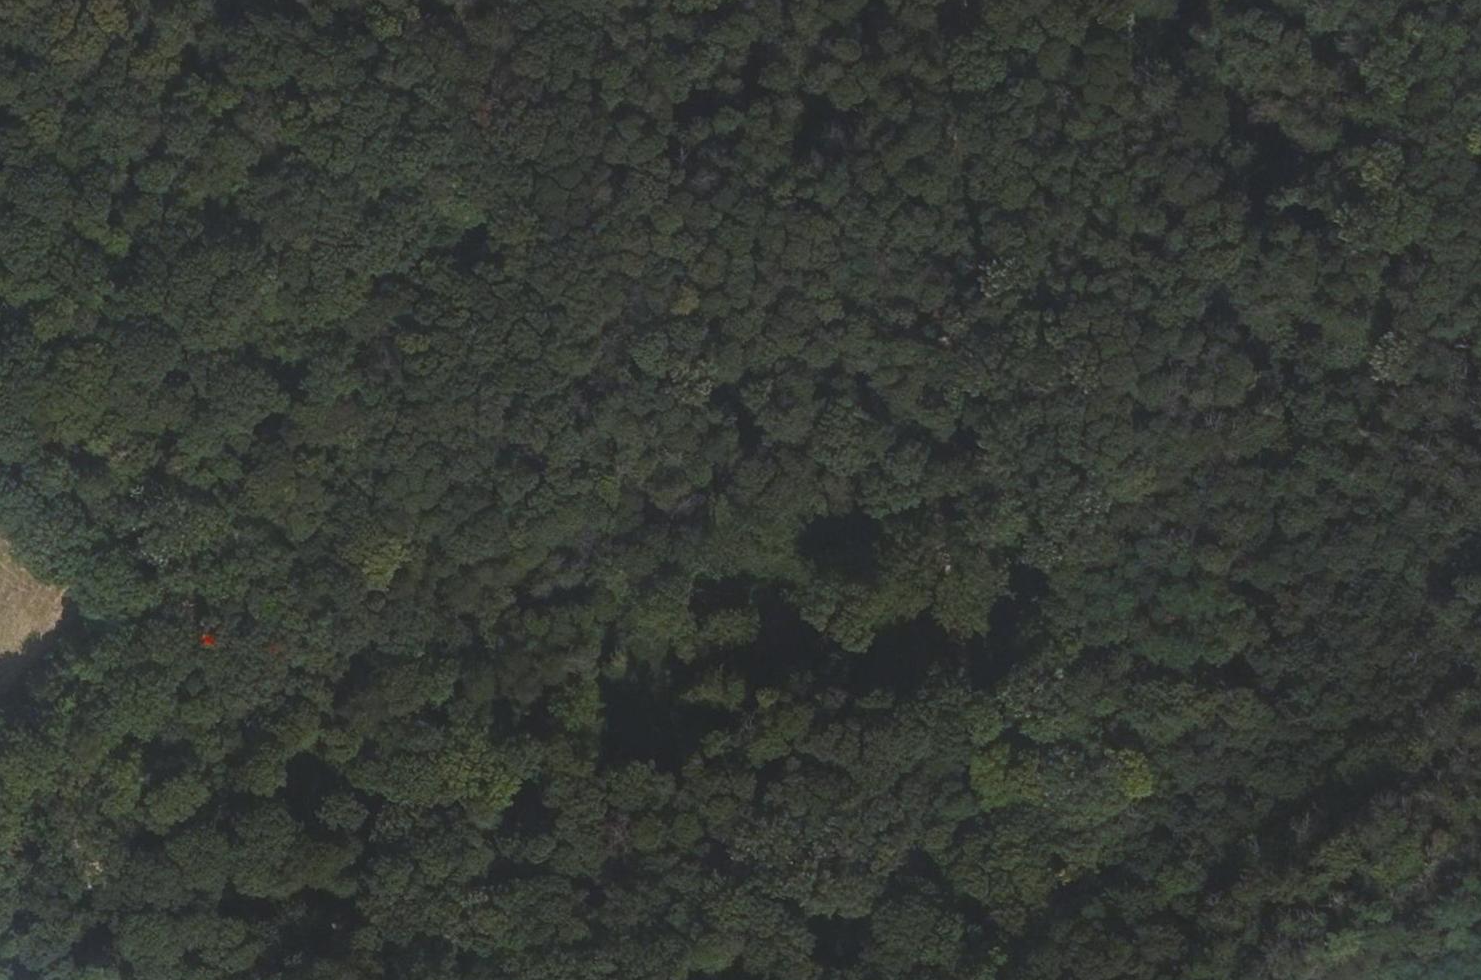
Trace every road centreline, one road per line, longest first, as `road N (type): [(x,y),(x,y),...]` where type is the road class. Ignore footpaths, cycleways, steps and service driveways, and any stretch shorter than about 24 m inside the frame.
road 1 (track): [(970,820),(936,857),(779,832),(621,876),(412,914),(114,861),(98,789),(173,638),(183,518),(173,495)]
road 2 (track): [(1416,0),(1387,186),(1294,538),(1259,573),(1251,596)]
road 3 (track): [(961,734),(937,646),(915,432),(942,119)]
road 4 (track): [(341,0),(394,107),(390,164),(373,215)]
road 5 (track): [(173,495),(62,446),(0,388)]

